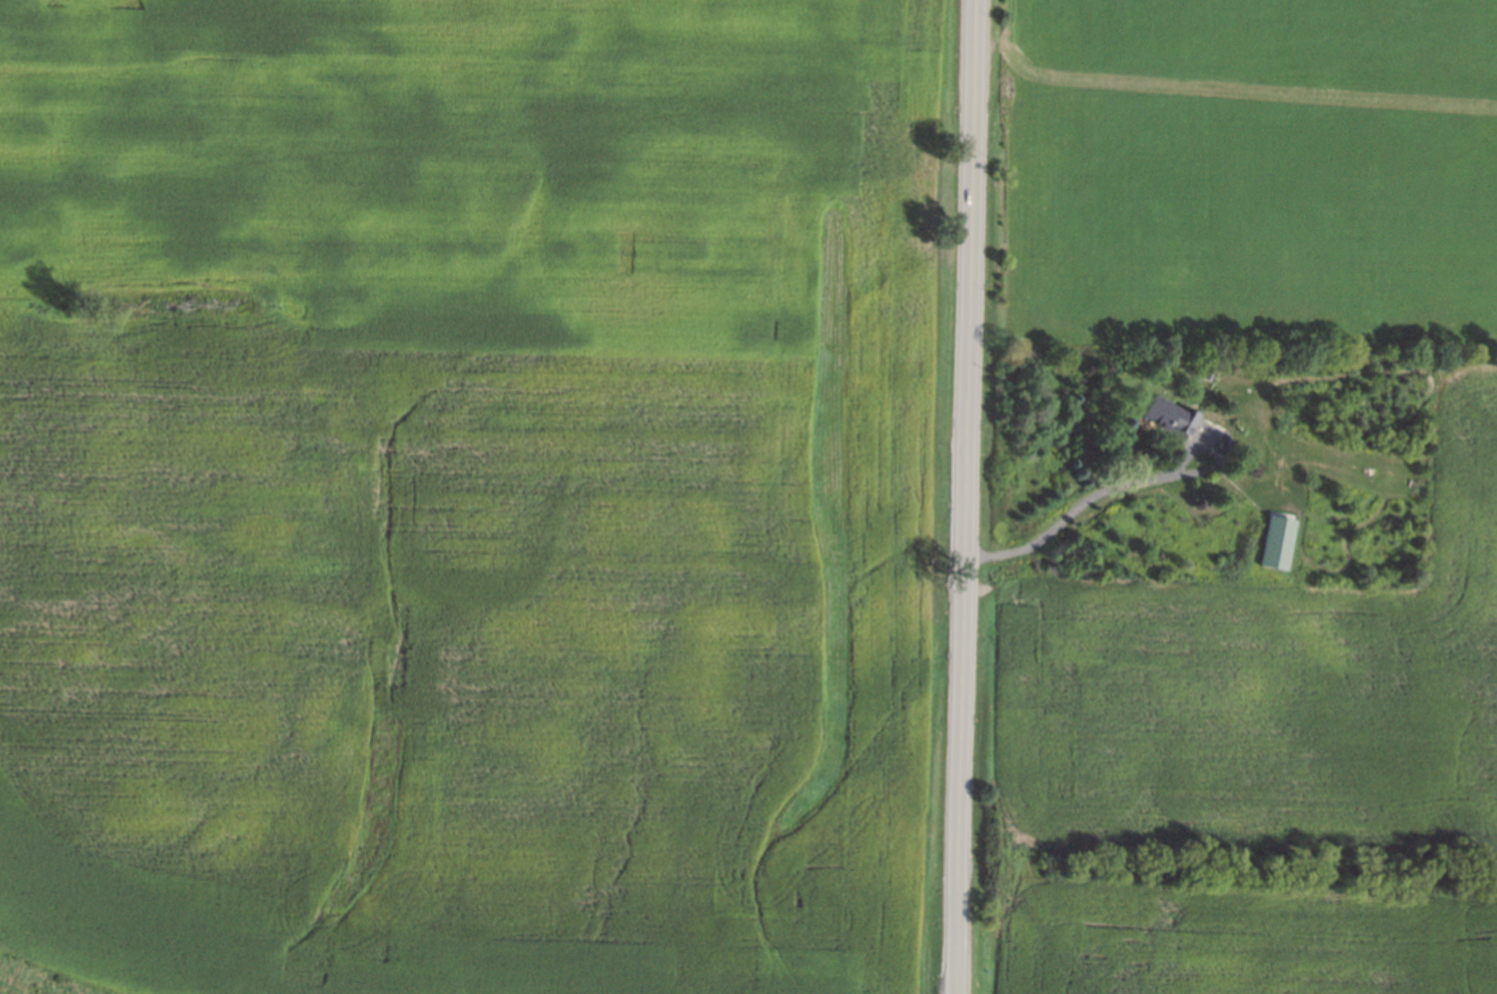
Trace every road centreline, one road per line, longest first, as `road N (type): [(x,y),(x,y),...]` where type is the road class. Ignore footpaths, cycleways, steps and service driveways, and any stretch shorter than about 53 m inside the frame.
road 1 (secondary): [(954,993),(974,0)]

